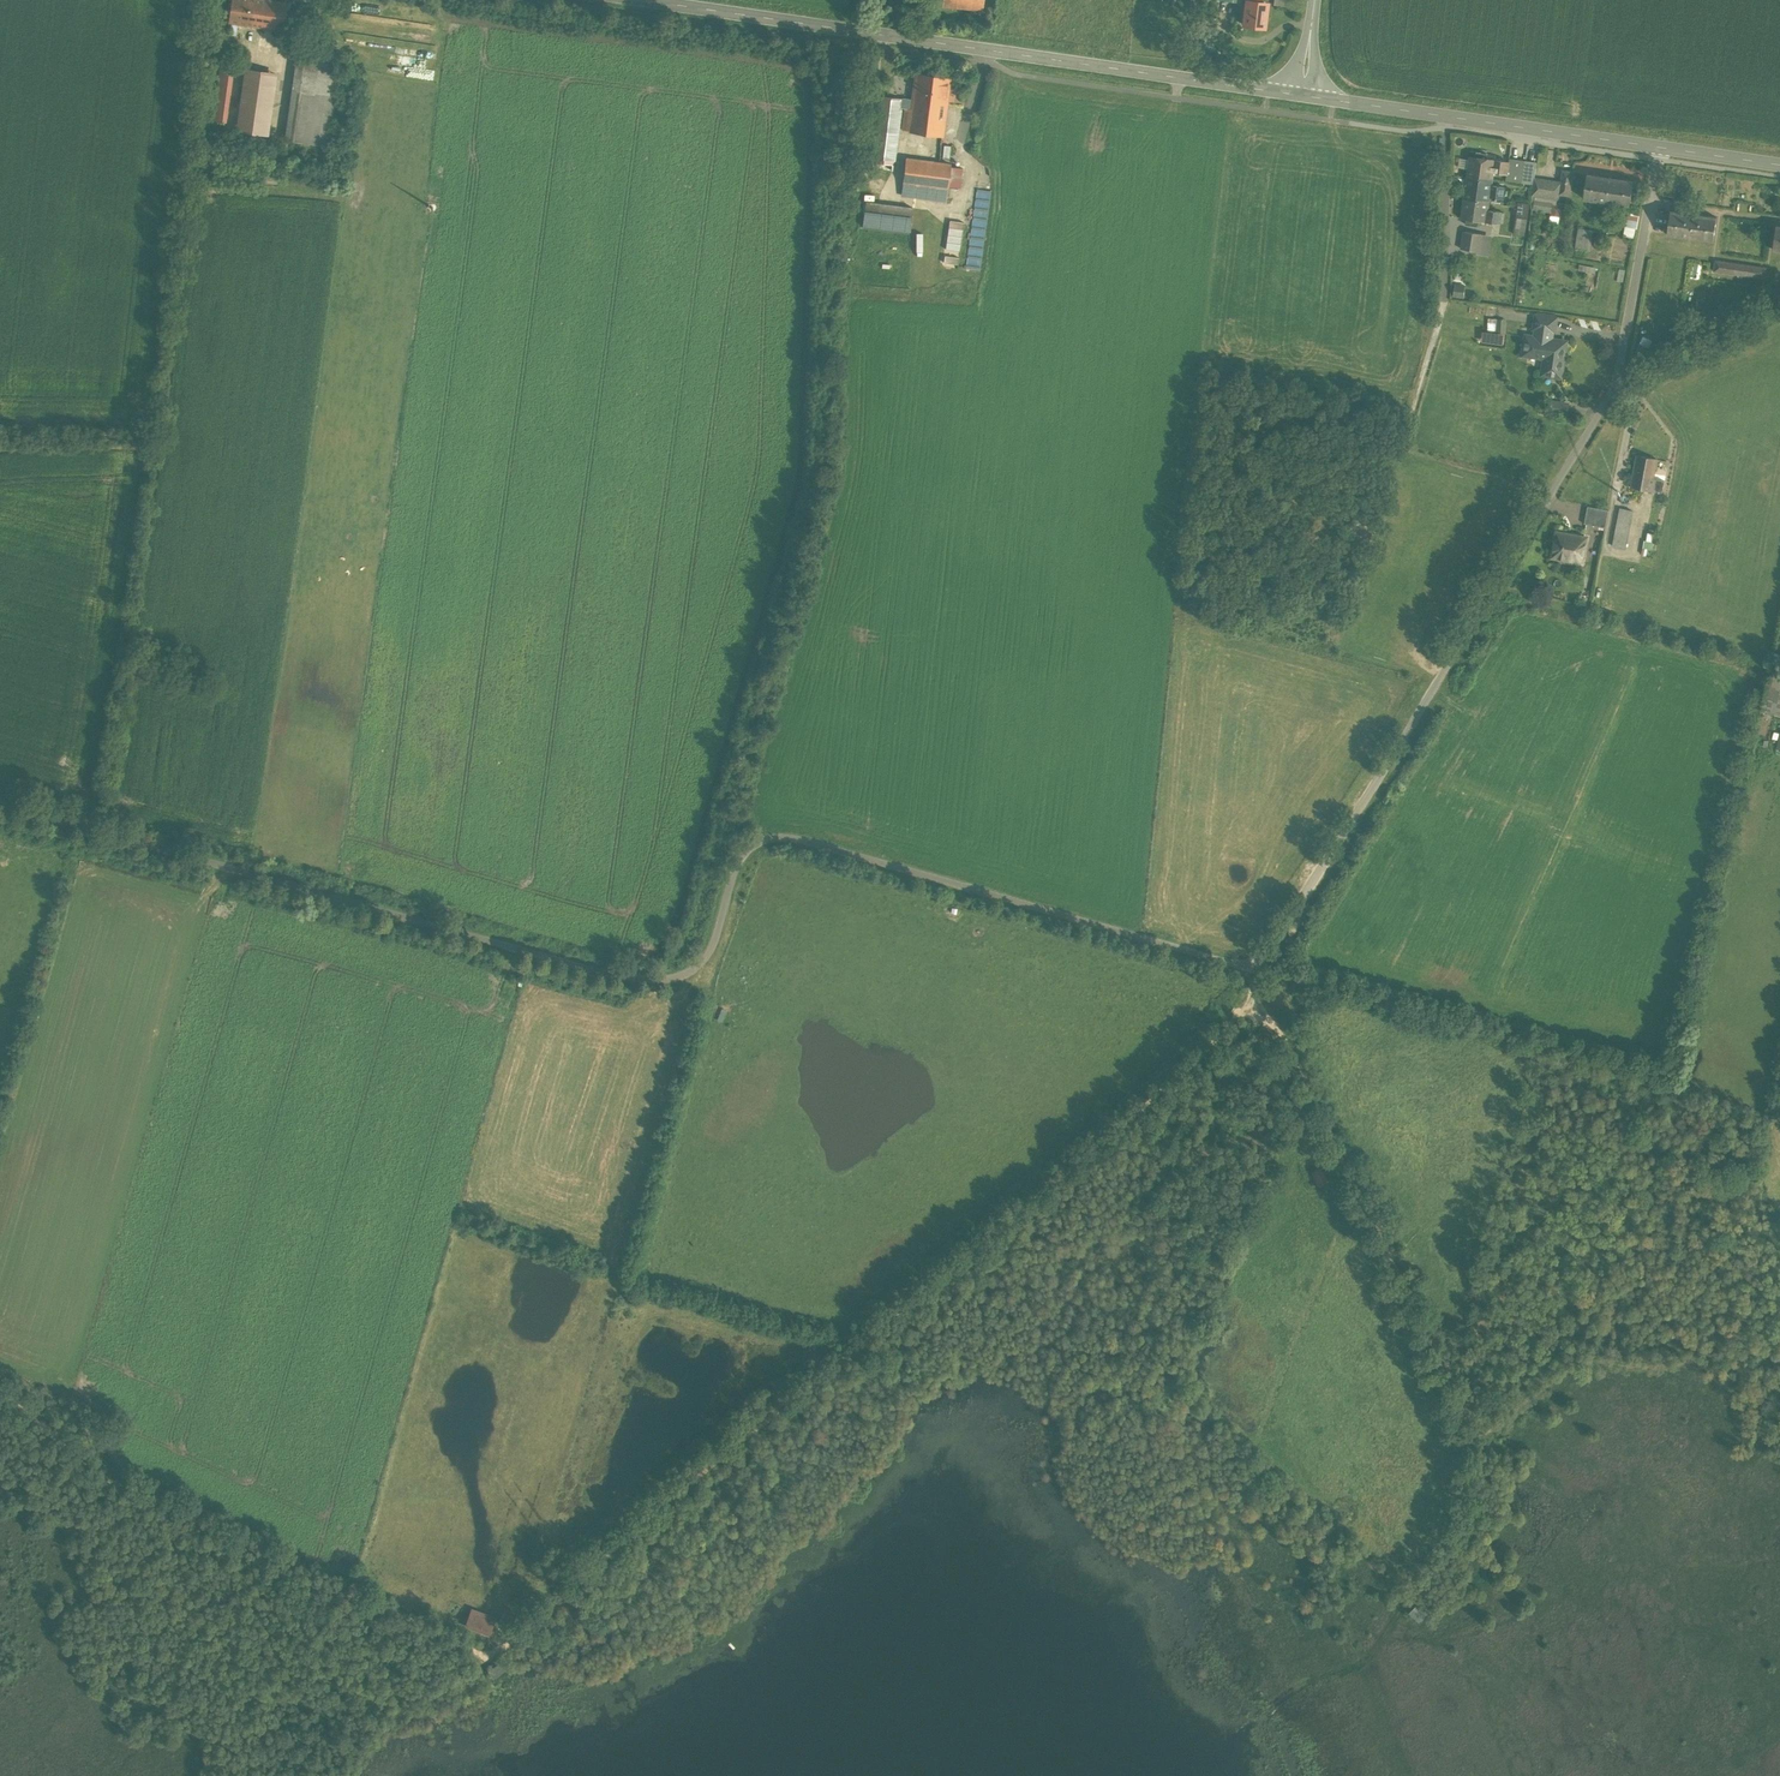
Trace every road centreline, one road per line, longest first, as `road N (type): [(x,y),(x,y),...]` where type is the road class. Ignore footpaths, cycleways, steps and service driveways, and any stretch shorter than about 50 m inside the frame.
road 1 (unclassified): [(1256,966),(775,837),(741,859),(703,962),(676,977),(640,979),(0,802)]
road 2 (unclassified): [(1660,147),(1616,382),(1409,730),(1256,966)]
road 3 (secondary): [(1286,93),(637,0)]
road 4 (secondary): [(1660,147),(1317,97)]
road 5 (secondary): [(1779,165),(1660,147)]

